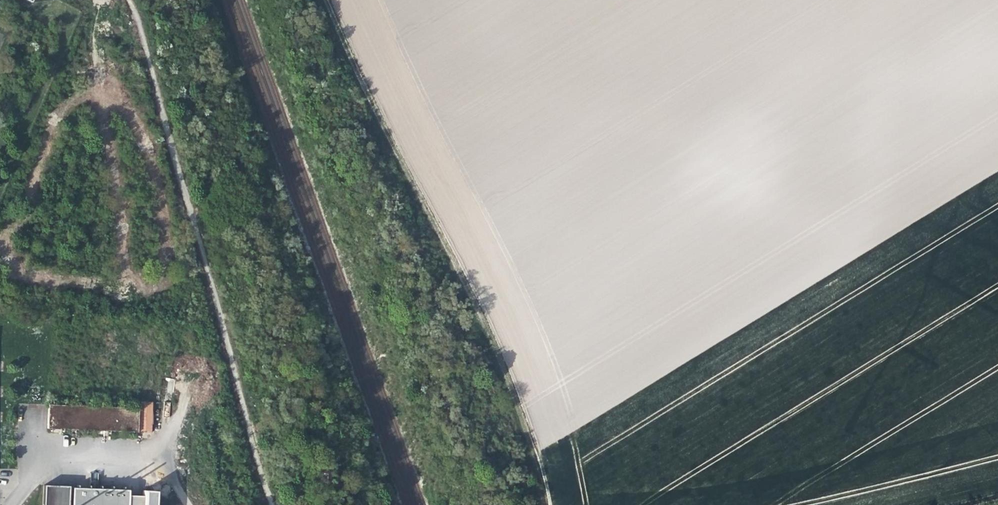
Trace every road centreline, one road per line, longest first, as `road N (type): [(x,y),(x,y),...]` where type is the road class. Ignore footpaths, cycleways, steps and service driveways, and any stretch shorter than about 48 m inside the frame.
road 1 (track): [(327,0),(486,329),(525,427),(543,504)]

